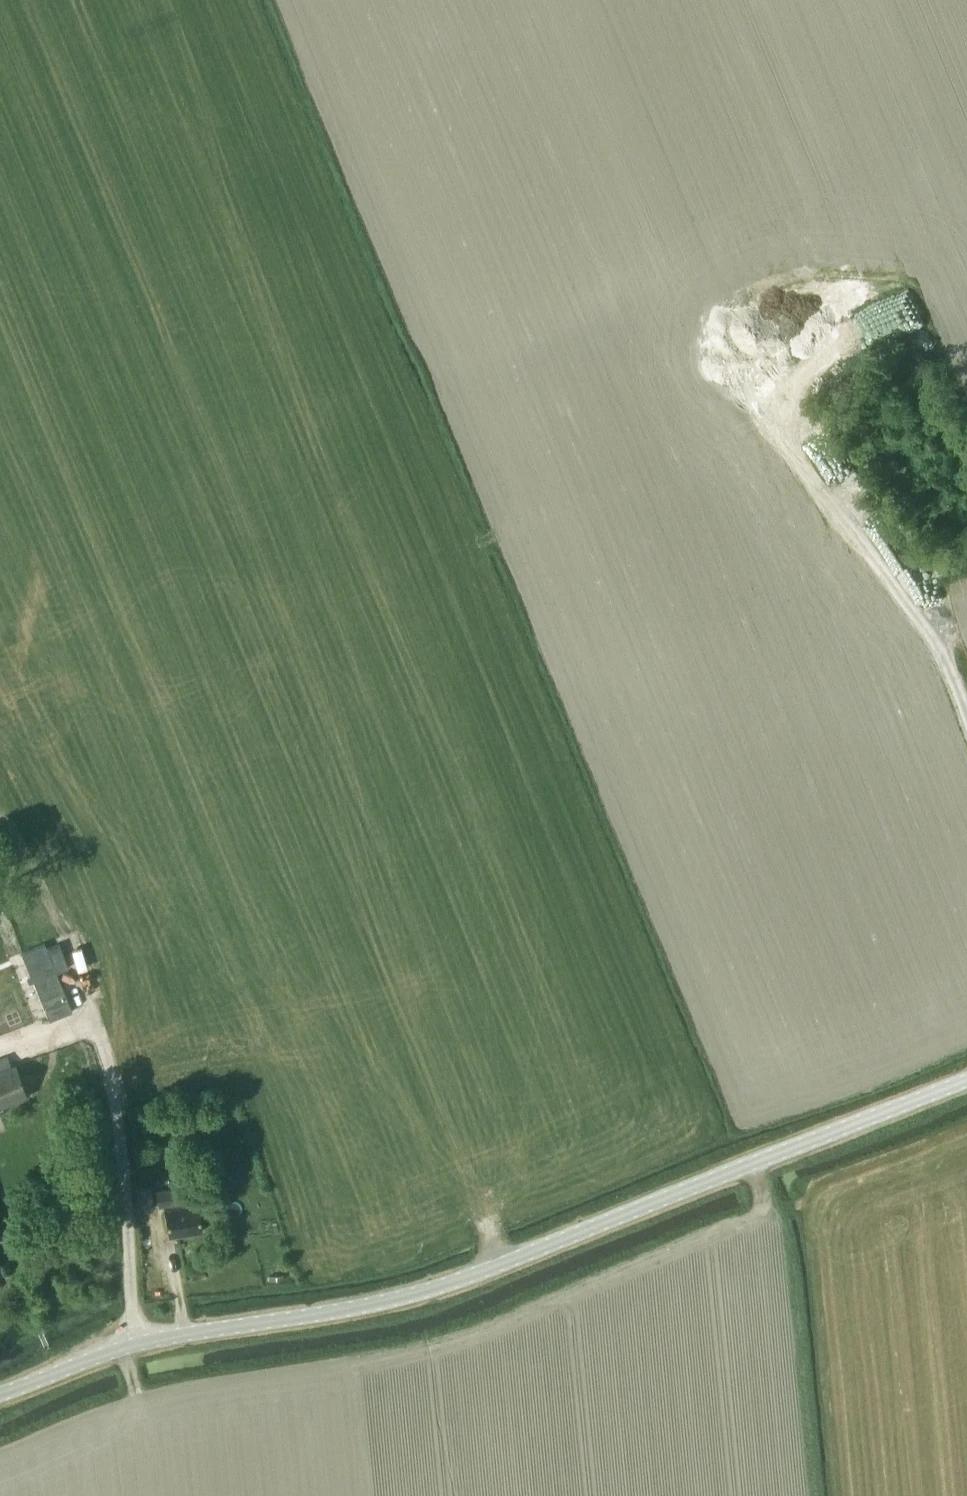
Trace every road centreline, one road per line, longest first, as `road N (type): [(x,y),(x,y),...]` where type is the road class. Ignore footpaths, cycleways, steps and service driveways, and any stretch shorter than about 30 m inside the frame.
road 1 (unclassified): [(0,1394),(137,1342),(430,1290),(966,1078)]
road 2 (track): [(966,710),(938,633),(783,439),(770,415),(786,377)]

